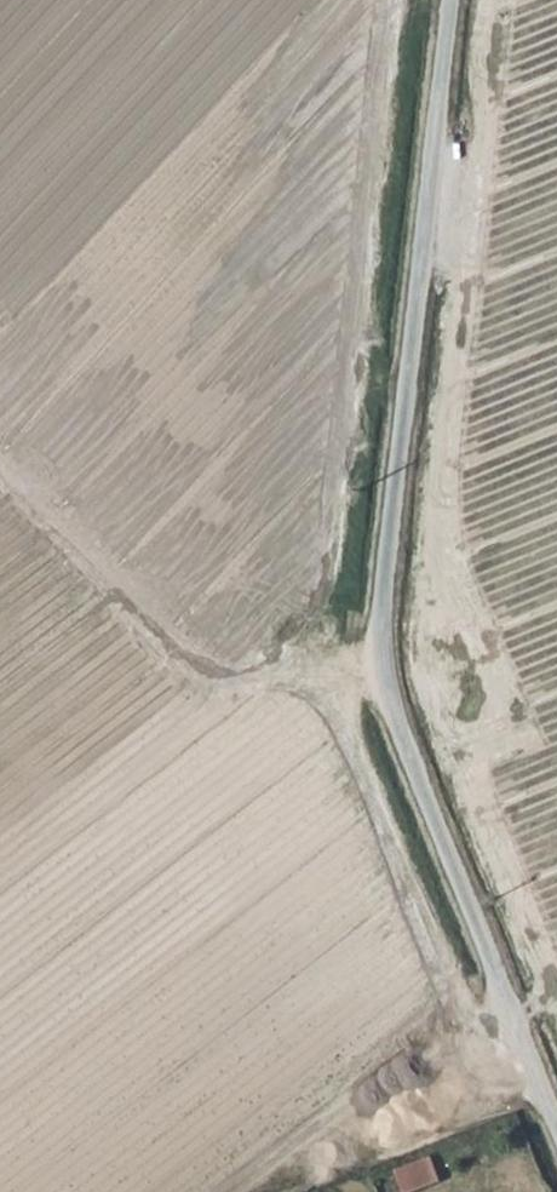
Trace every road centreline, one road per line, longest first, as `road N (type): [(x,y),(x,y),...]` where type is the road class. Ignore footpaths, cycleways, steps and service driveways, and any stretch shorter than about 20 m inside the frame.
road 1 (unclassified): [(452,0),(385,573),(385,653),(397,720),(556,1124)]
road 2 (track): [(0,476),(209,678),(385,653)]

